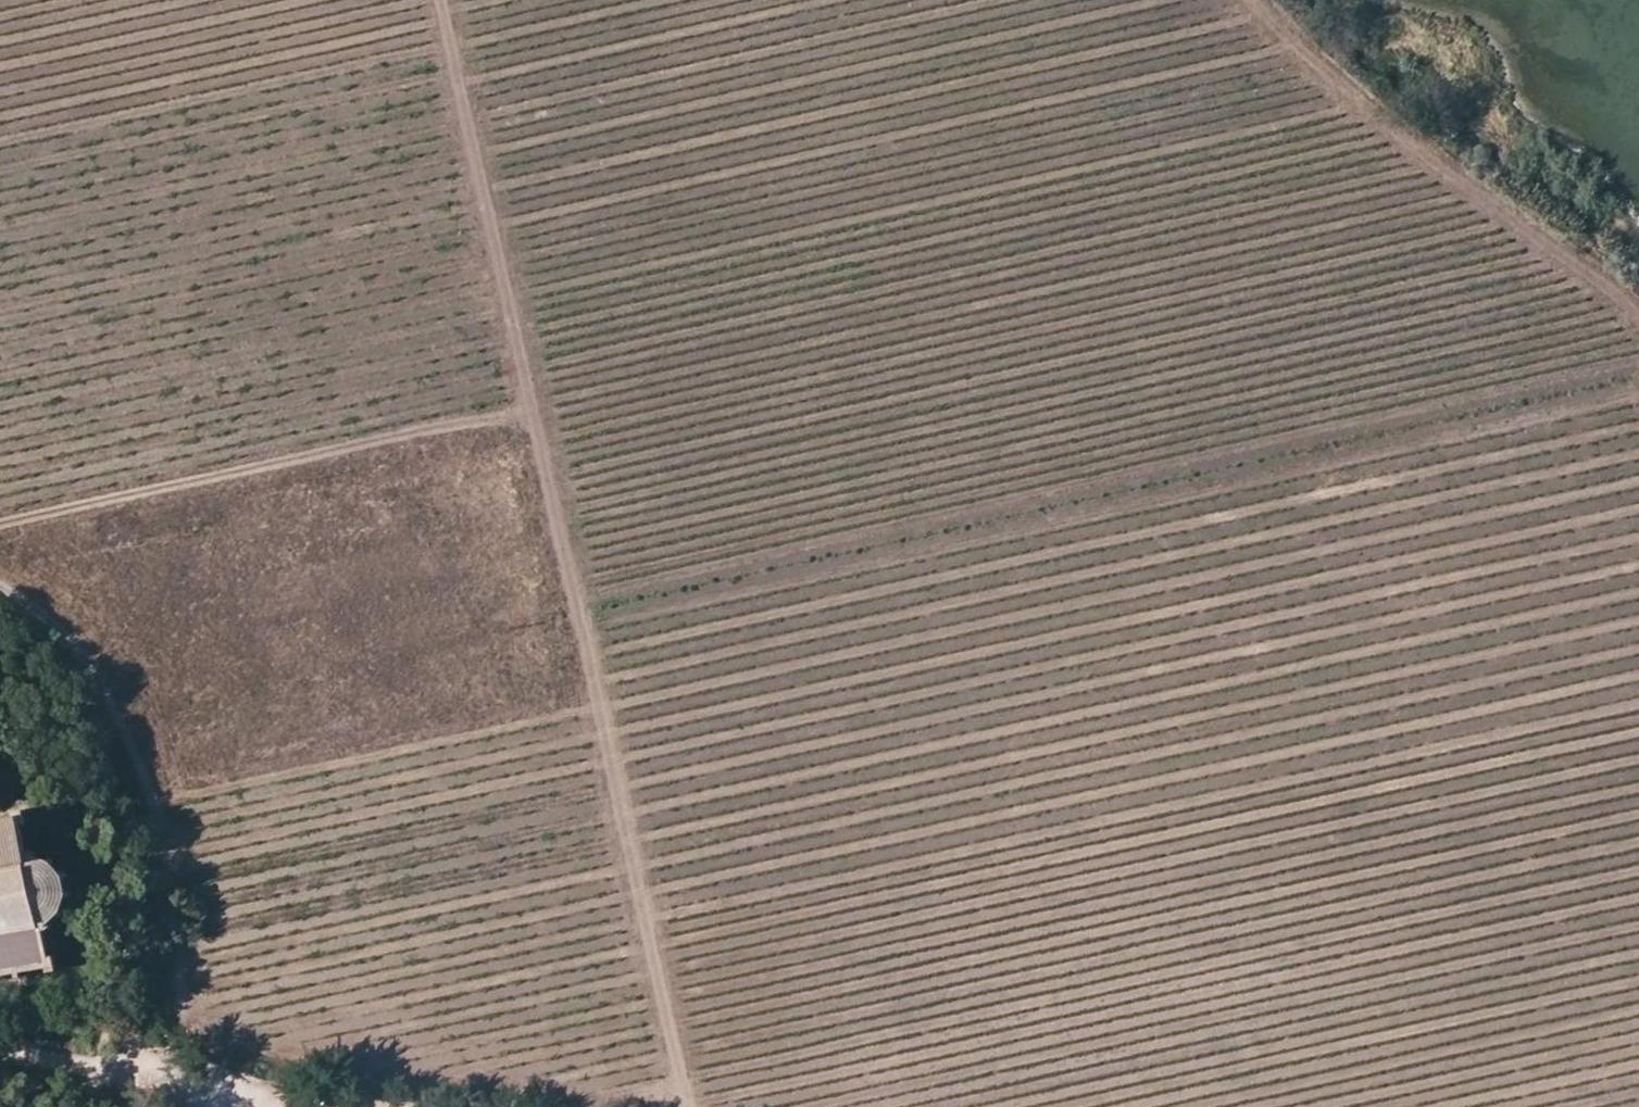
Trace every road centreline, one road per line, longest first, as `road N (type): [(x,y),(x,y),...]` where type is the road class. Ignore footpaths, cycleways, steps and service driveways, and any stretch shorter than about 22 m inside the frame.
road 1 (track): [(687,1106),(442,0)]
road 2 (track): [(0,525),(531,408)]

